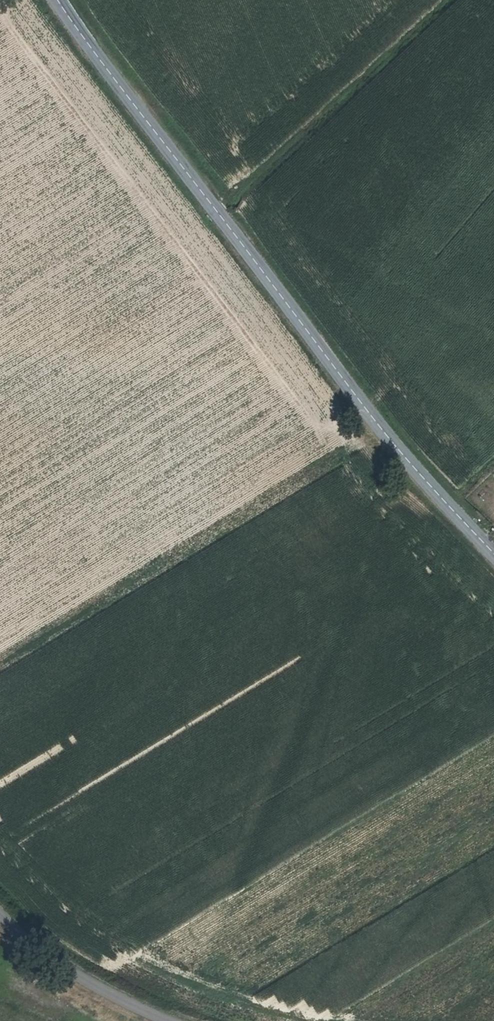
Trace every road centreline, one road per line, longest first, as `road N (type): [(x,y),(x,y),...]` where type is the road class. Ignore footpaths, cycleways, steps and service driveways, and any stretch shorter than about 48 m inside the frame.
road 1 (tertiary): [(62,0),(361,404),(493,554)]
road 2 (unclassified): [(0,912),(66,970),(170,1020)]

